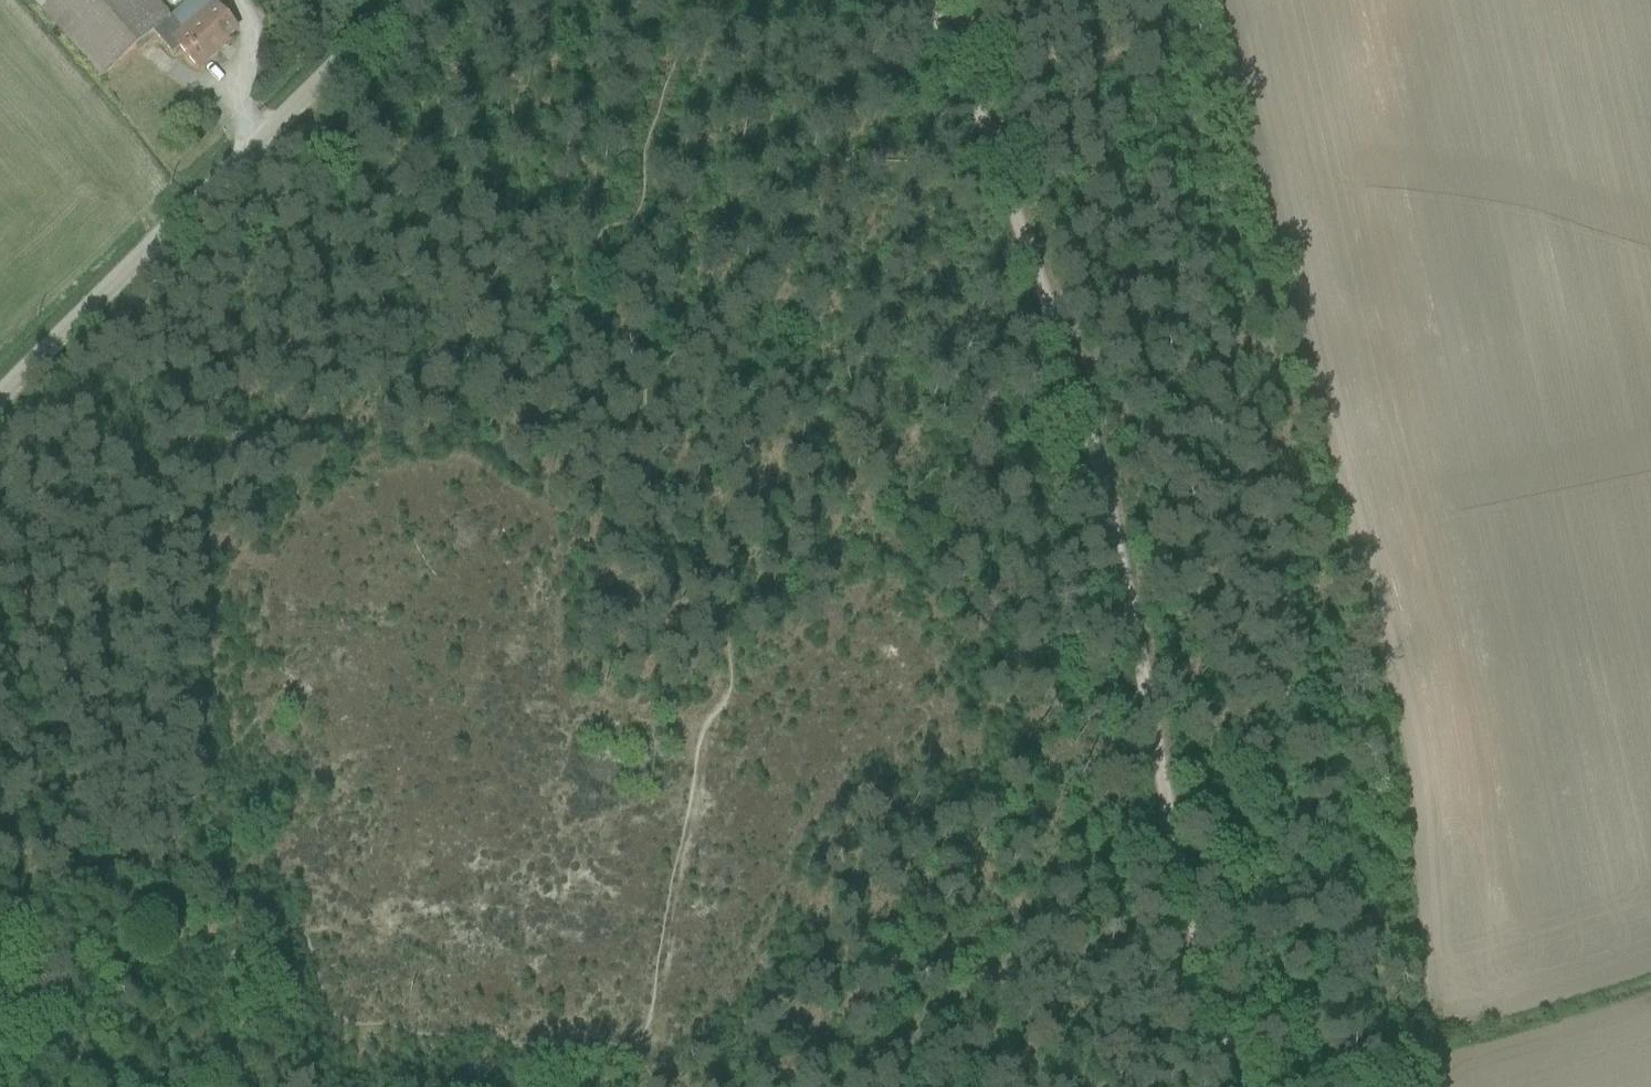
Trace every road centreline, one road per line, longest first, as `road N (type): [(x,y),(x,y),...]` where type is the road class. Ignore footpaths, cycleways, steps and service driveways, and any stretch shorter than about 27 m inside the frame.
road 1 (track): [(1183,876),(1084,426),(949,44),(924,0)]
road 2 (unclassified): [(0,400),(392,0)]
road 3 (track): [(1226,1086),(1183,876)]

